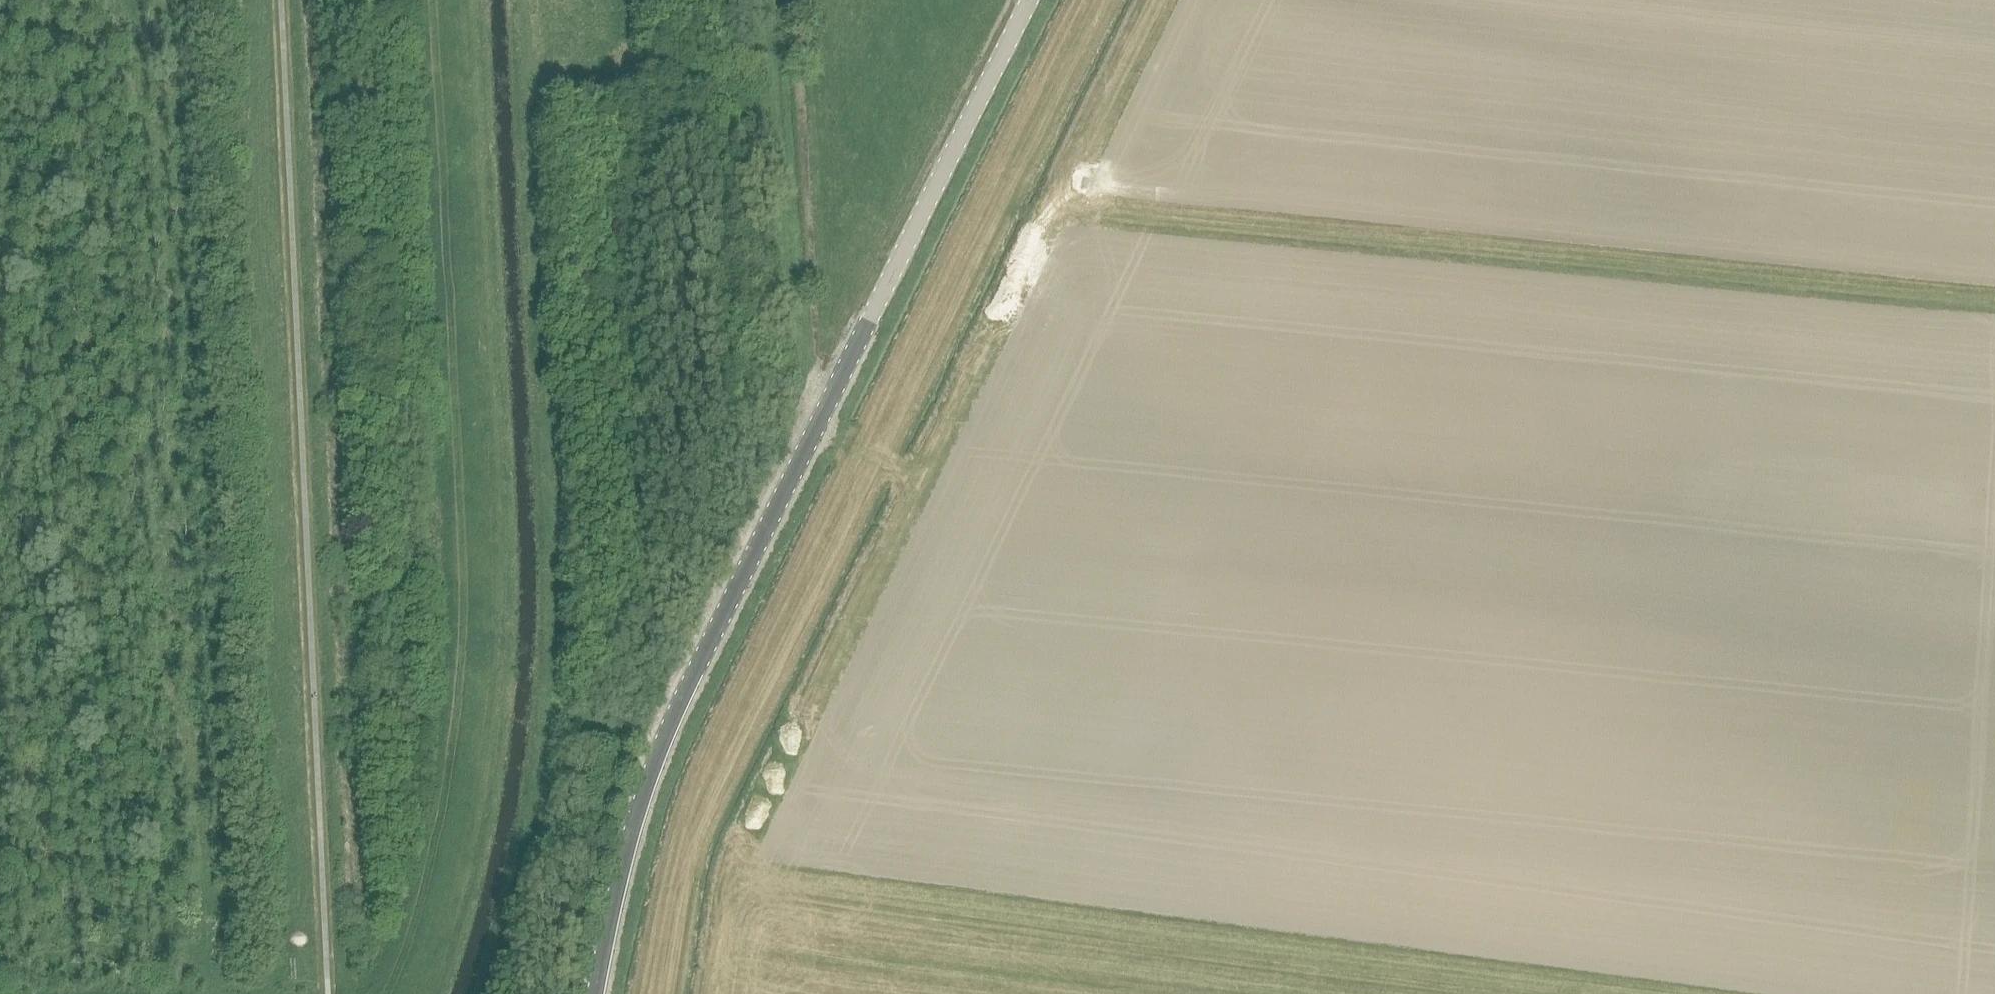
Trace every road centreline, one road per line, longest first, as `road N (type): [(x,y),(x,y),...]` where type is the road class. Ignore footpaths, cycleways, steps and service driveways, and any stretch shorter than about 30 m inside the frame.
road 1 (tertiary): [(595,993),(639,815),(676,714),(1032,0)]

